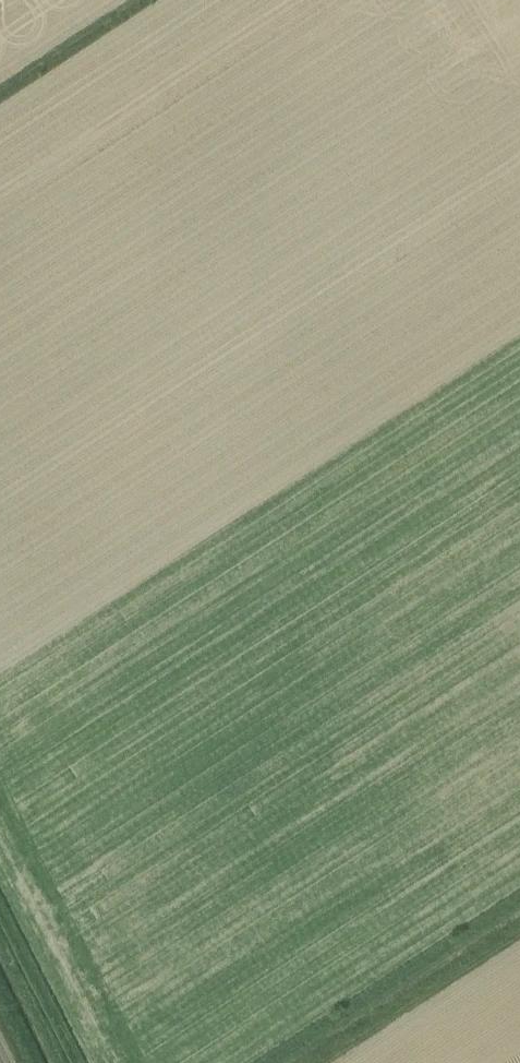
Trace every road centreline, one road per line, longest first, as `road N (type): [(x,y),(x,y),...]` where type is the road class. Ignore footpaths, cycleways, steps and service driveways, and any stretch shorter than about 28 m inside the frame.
road 1 (track): [(0,922),(70,1062)]

